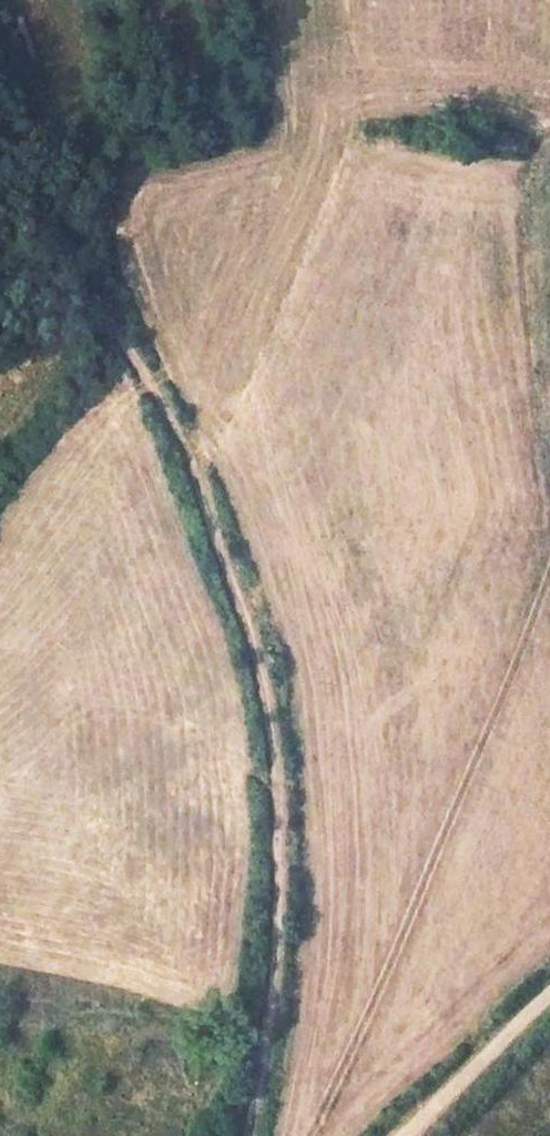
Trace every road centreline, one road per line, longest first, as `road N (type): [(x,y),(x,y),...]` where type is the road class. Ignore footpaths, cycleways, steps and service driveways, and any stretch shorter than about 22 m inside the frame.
road 1 (track): [(250,1135),(275,961),(279,839),(272,734),(249,636),(195,473),(153,388),(0,147)]
road 2 (track): [(195,473),(314,195),(337,122),(378,97)]
road 3 (track): [(405,1135),(549,1000)]

